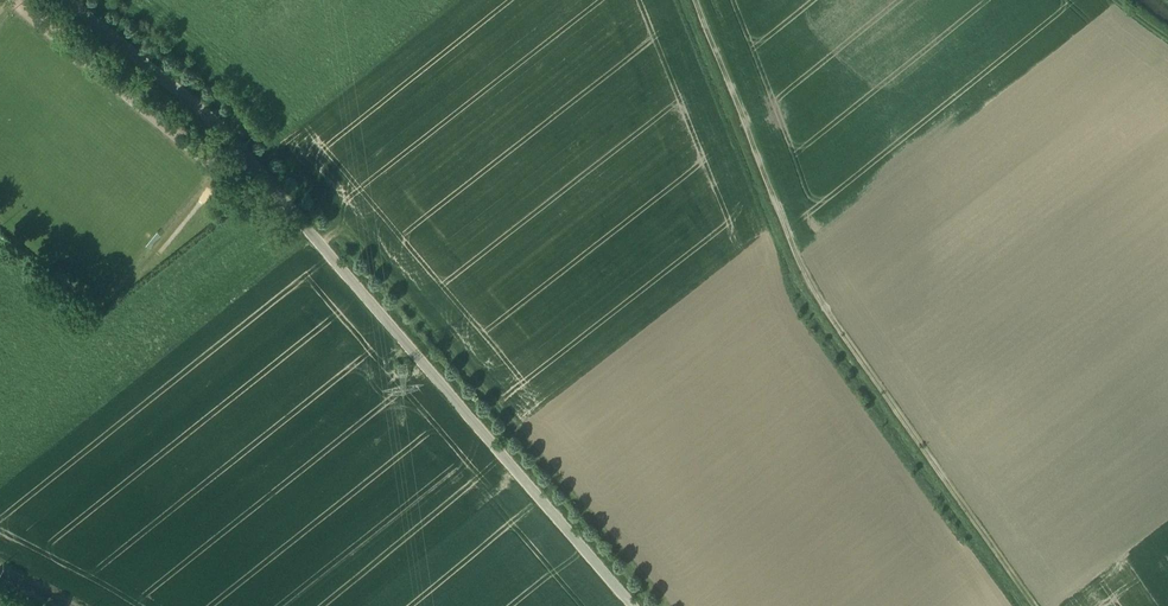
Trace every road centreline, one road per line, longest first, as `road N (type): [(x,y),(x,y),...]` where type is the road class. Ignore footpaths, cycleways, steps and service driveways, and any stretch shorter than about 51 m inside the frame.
road 1 (track): [(68,0),(247,153),(634,605)]
road 2 (track): [(699,0),(817,294),(1035,605)]

